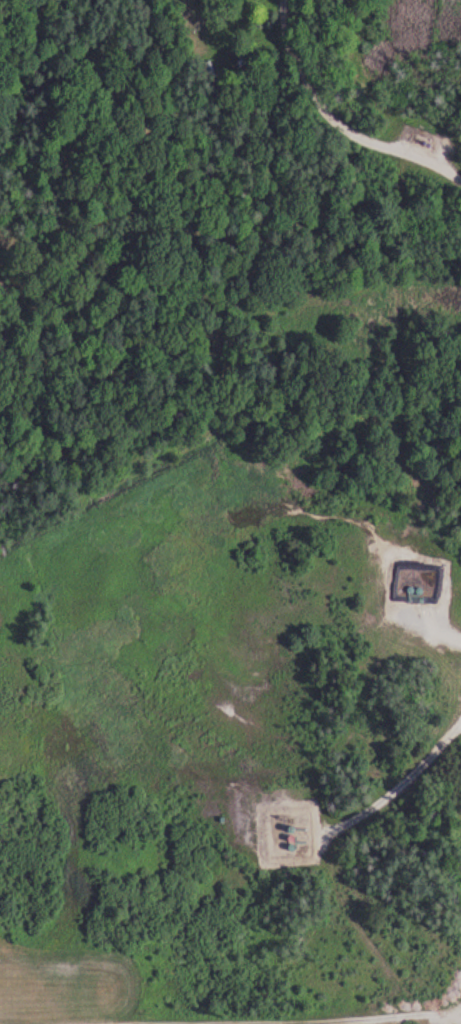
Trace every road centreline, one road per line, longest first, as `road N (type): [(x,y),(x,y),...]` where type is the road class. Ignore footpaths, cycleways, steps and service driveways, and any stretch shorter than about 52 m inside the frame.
road 1 (track): [(0,308),(68,323),(232,236),(308,258),(460,242)]
road 2 (track): [(460,948),(419,930),(365,879),(338,869),(333,851),(412,773),(460,710)]
road 3 (track): [(302,1023),(156,1013),(30,1023)]
road 4 (track): [(460,174),(302,93),(289,49),(294,0)]

